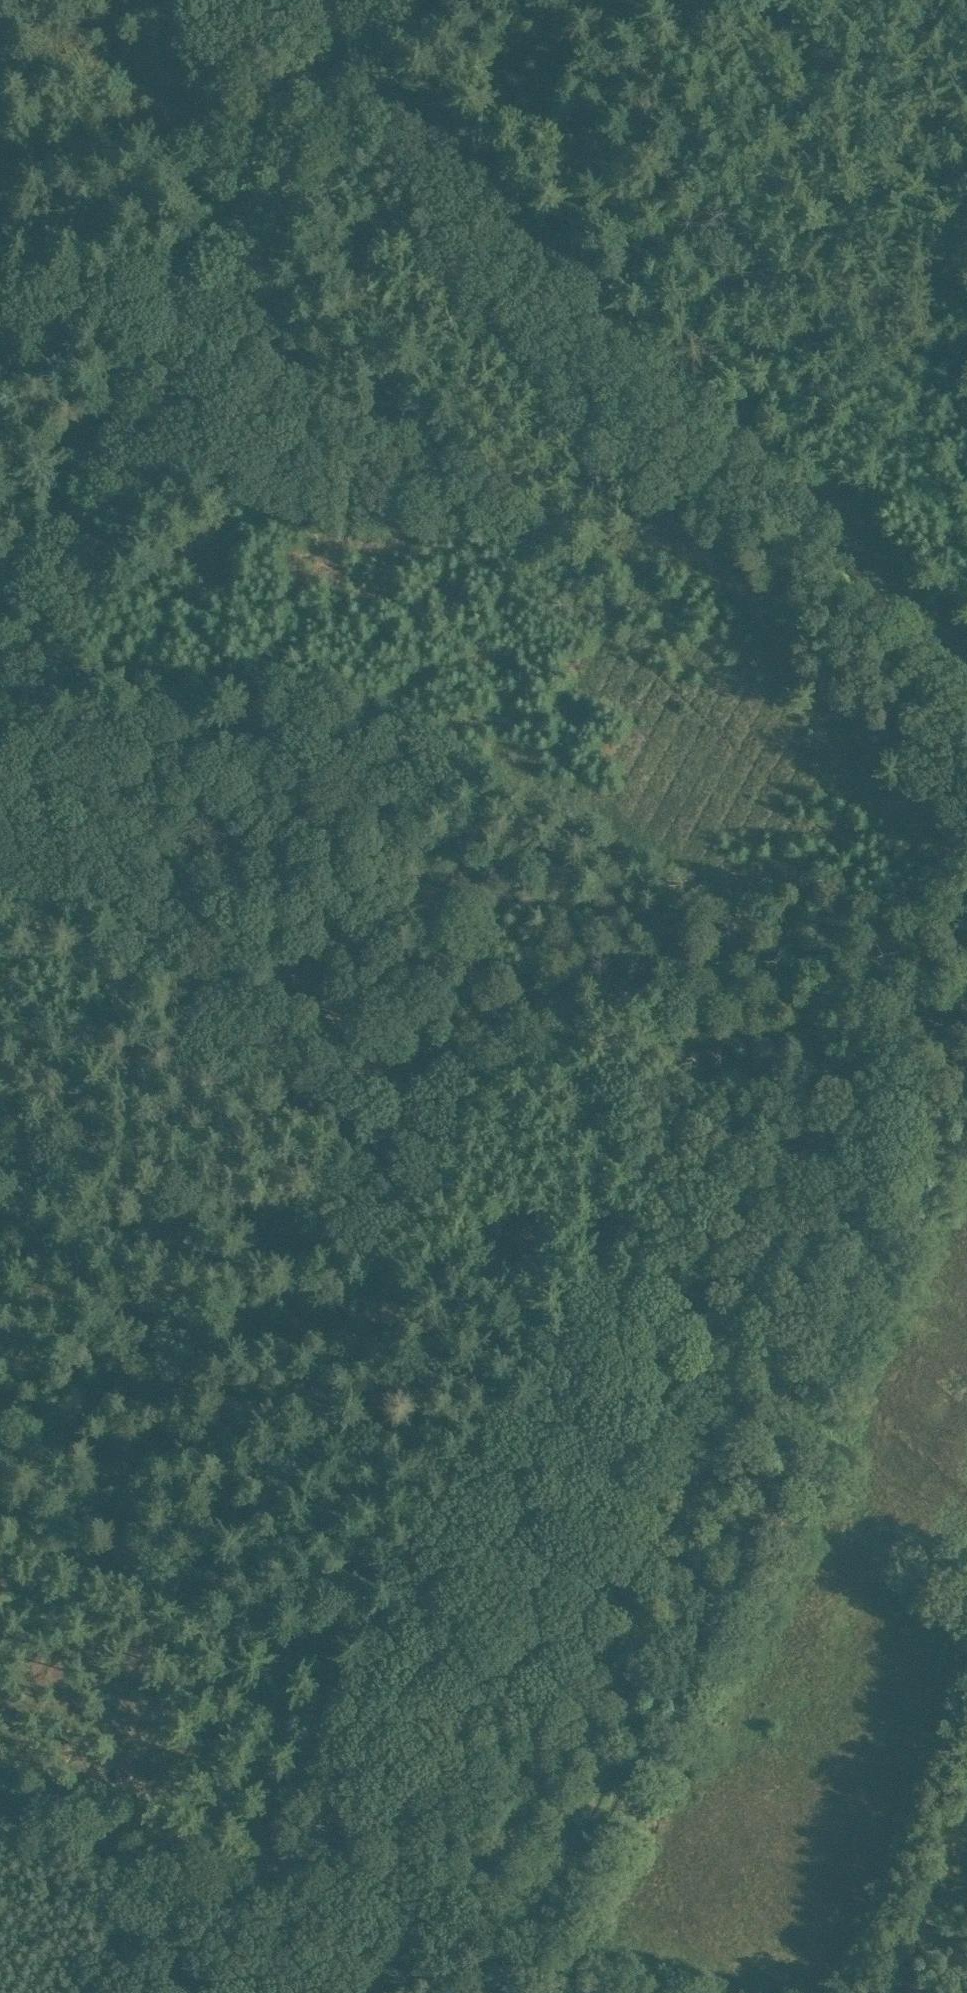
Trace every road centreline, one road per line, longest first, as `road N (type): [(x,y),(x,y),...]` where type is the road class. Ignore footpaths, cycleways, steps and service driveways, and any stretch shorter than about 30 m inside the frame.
road 1 (track): [(511,1992),(821,1384),(624,1262),(502,1297),(410,1274),(104,1159),(0,1099)]
road 2 (track): [(0,697),(324,89)]
road 3 (track): [(458,1992),(0,1825)]

